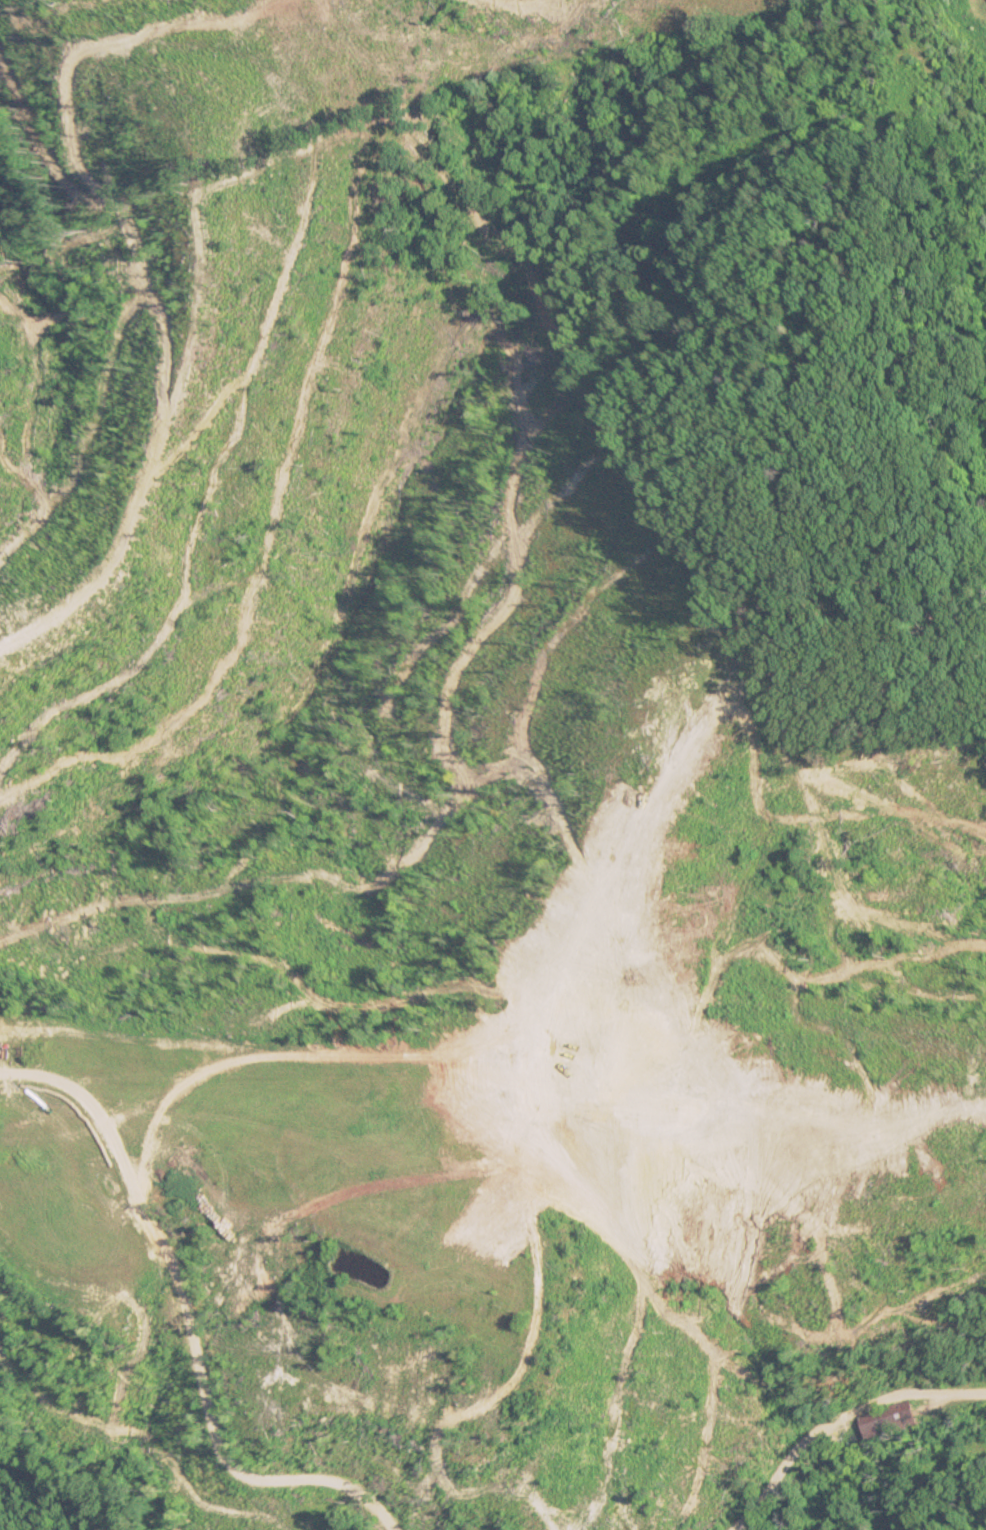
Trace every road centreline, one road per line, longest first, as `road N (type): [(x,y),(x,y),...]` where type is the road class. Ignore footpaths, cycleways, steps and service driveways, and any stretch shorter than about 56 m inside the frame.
road 1 (residential): [(0,1098),(76,1139),(168,1401),(239,1478),(384,1529)]
road 2 (residential): [(737,1529),(751,1521),(828,1407),(904,1357),(985,1363)]

